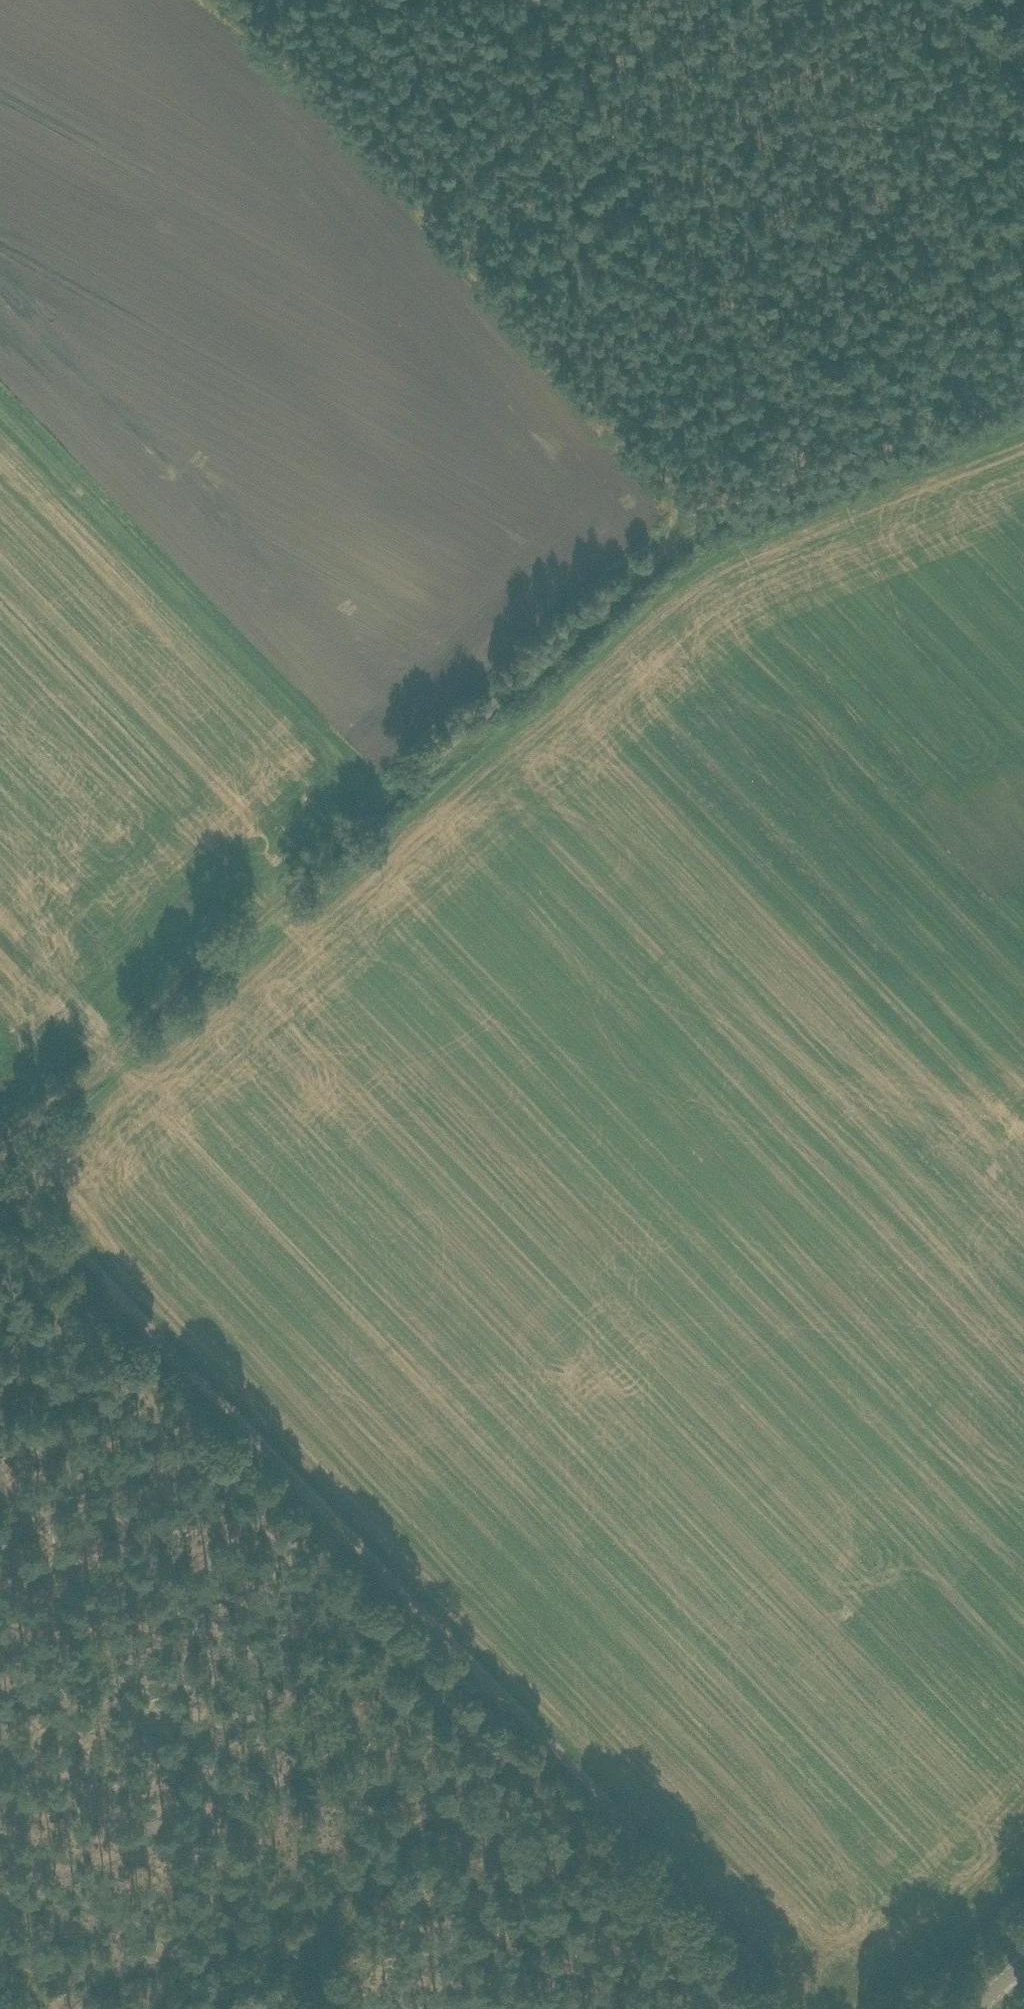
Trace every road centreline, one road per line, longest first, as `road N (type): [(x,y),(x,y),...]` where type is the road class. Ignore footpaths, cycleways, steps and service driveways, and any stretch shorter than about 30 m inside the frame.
road 1 (track): [(0,1166),(825,2008)]
road 2 (track): [(695,525),(130,1030),(0,1159)]
road 3 (track): [(695,525),(1023,400)]
road 4 (track): [(425,238),(197,0)]

